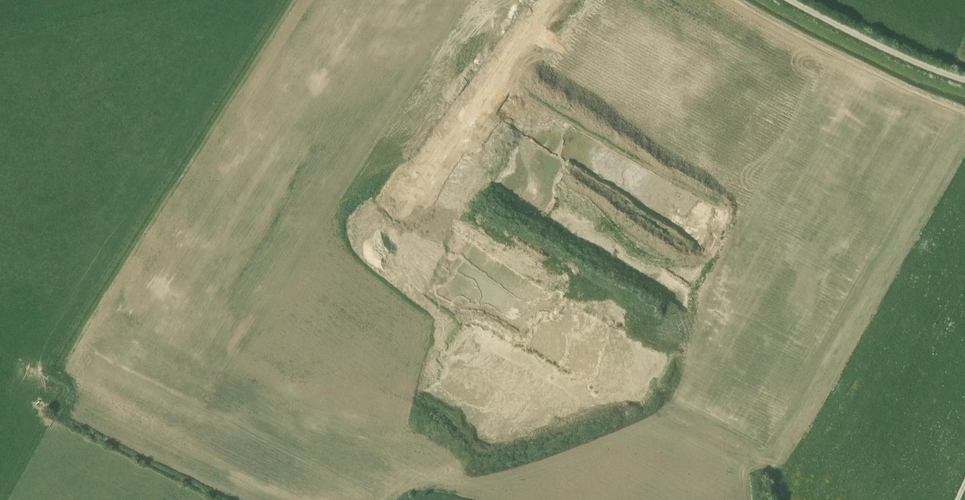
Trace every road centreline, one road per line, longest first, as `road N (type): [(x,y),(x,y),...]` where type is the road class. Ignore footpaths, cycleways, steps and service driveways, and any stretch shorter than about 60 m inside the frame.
road 1 (unclassified): [(964,80),(791,0)]

